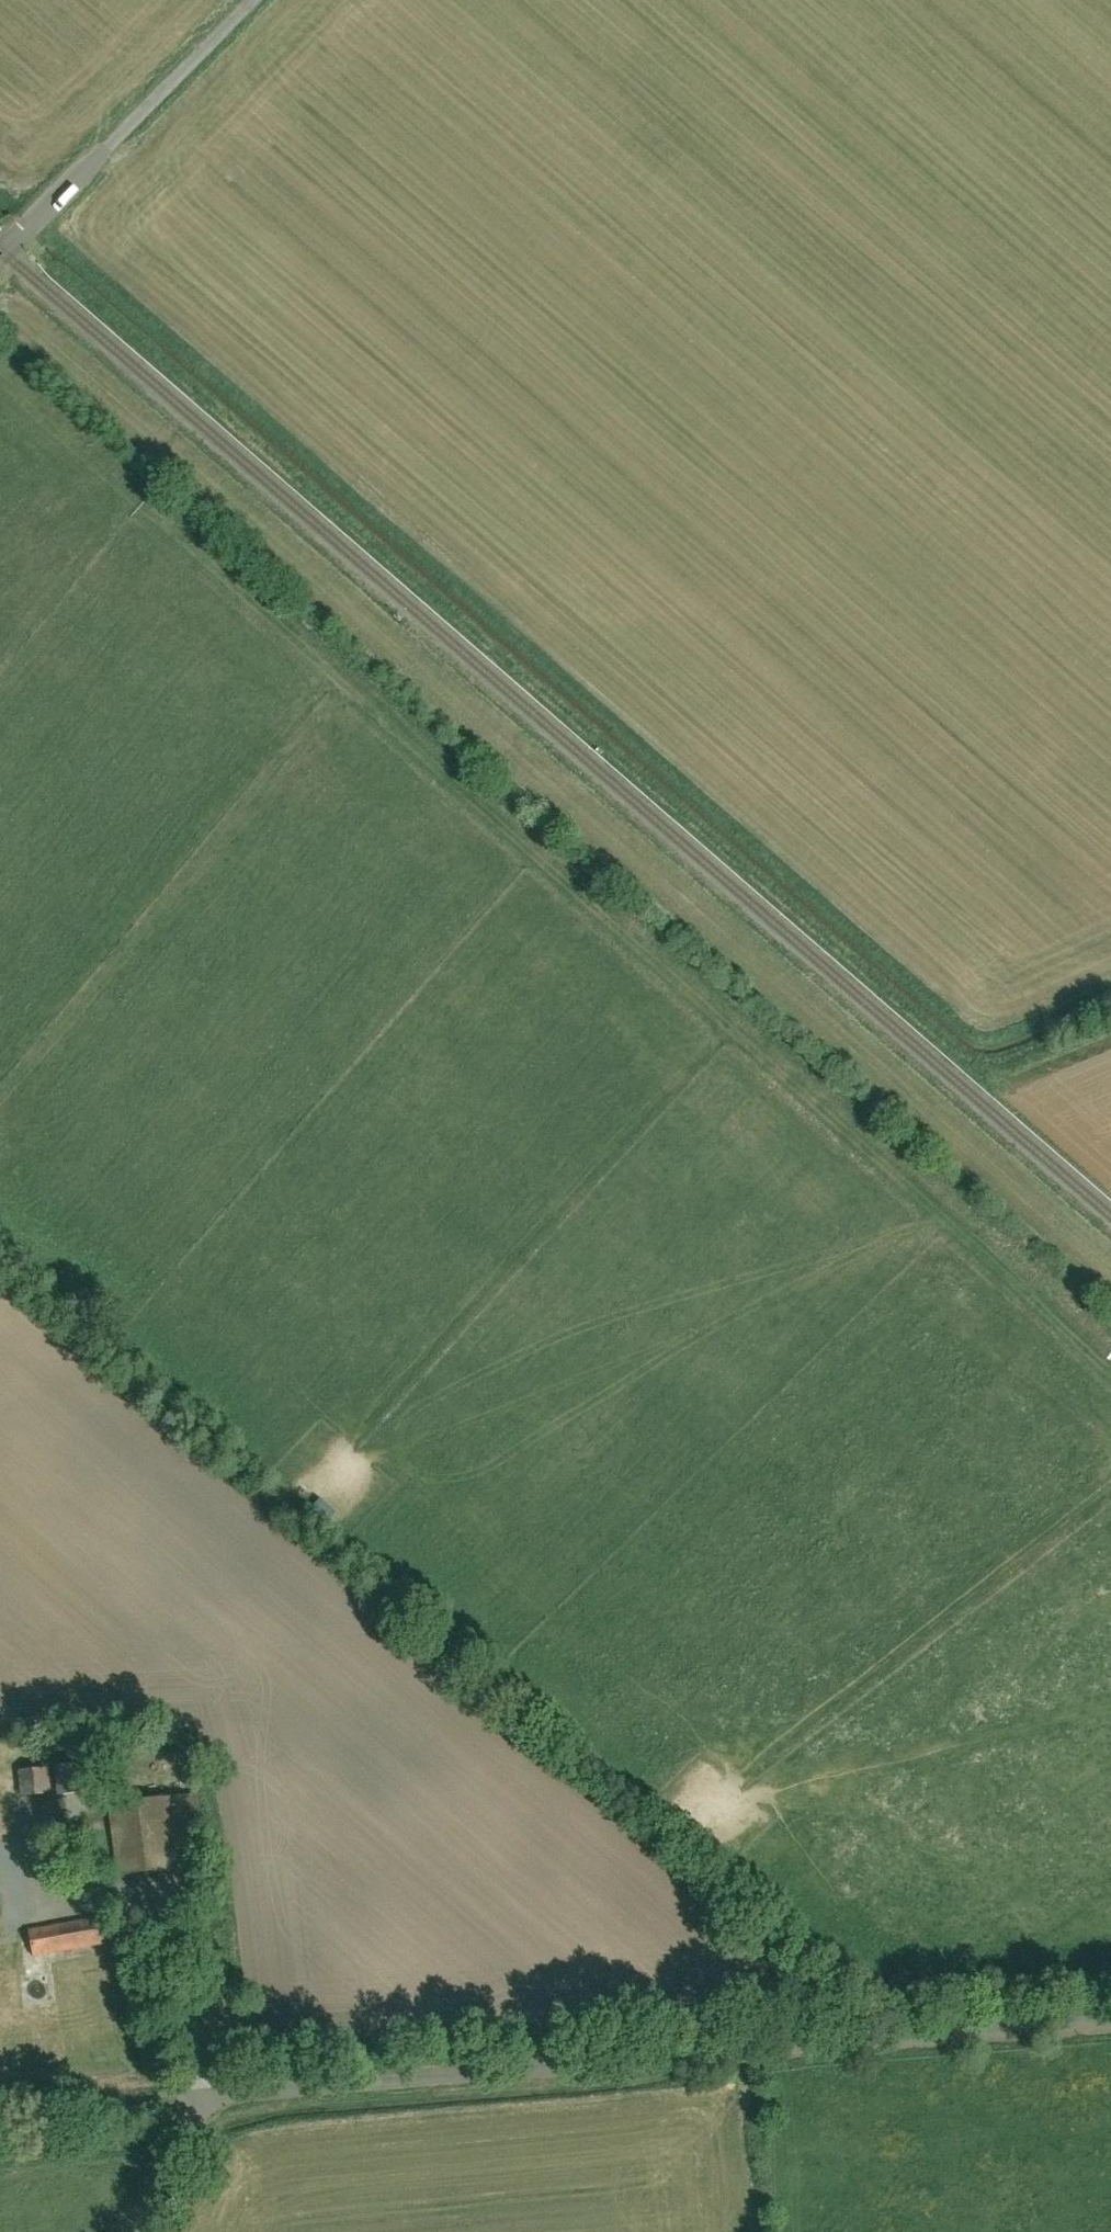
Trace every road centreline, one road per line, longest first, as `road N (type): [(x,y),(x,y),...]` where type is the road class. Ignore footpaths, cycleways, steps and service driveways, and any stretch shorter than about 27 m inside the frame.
road 1 (unclassified): [(1110,2018),(201,2093)]
road 2 (unclassified): [(257,0),(0,261)]
road 3 (unclassified): [(201,2093),(178,1950),(144,1894)]
road 4 (unclassified): [(201,2093),(0,2110)]
road 5 (unclassified): [(131,2231),(201,2093)]

